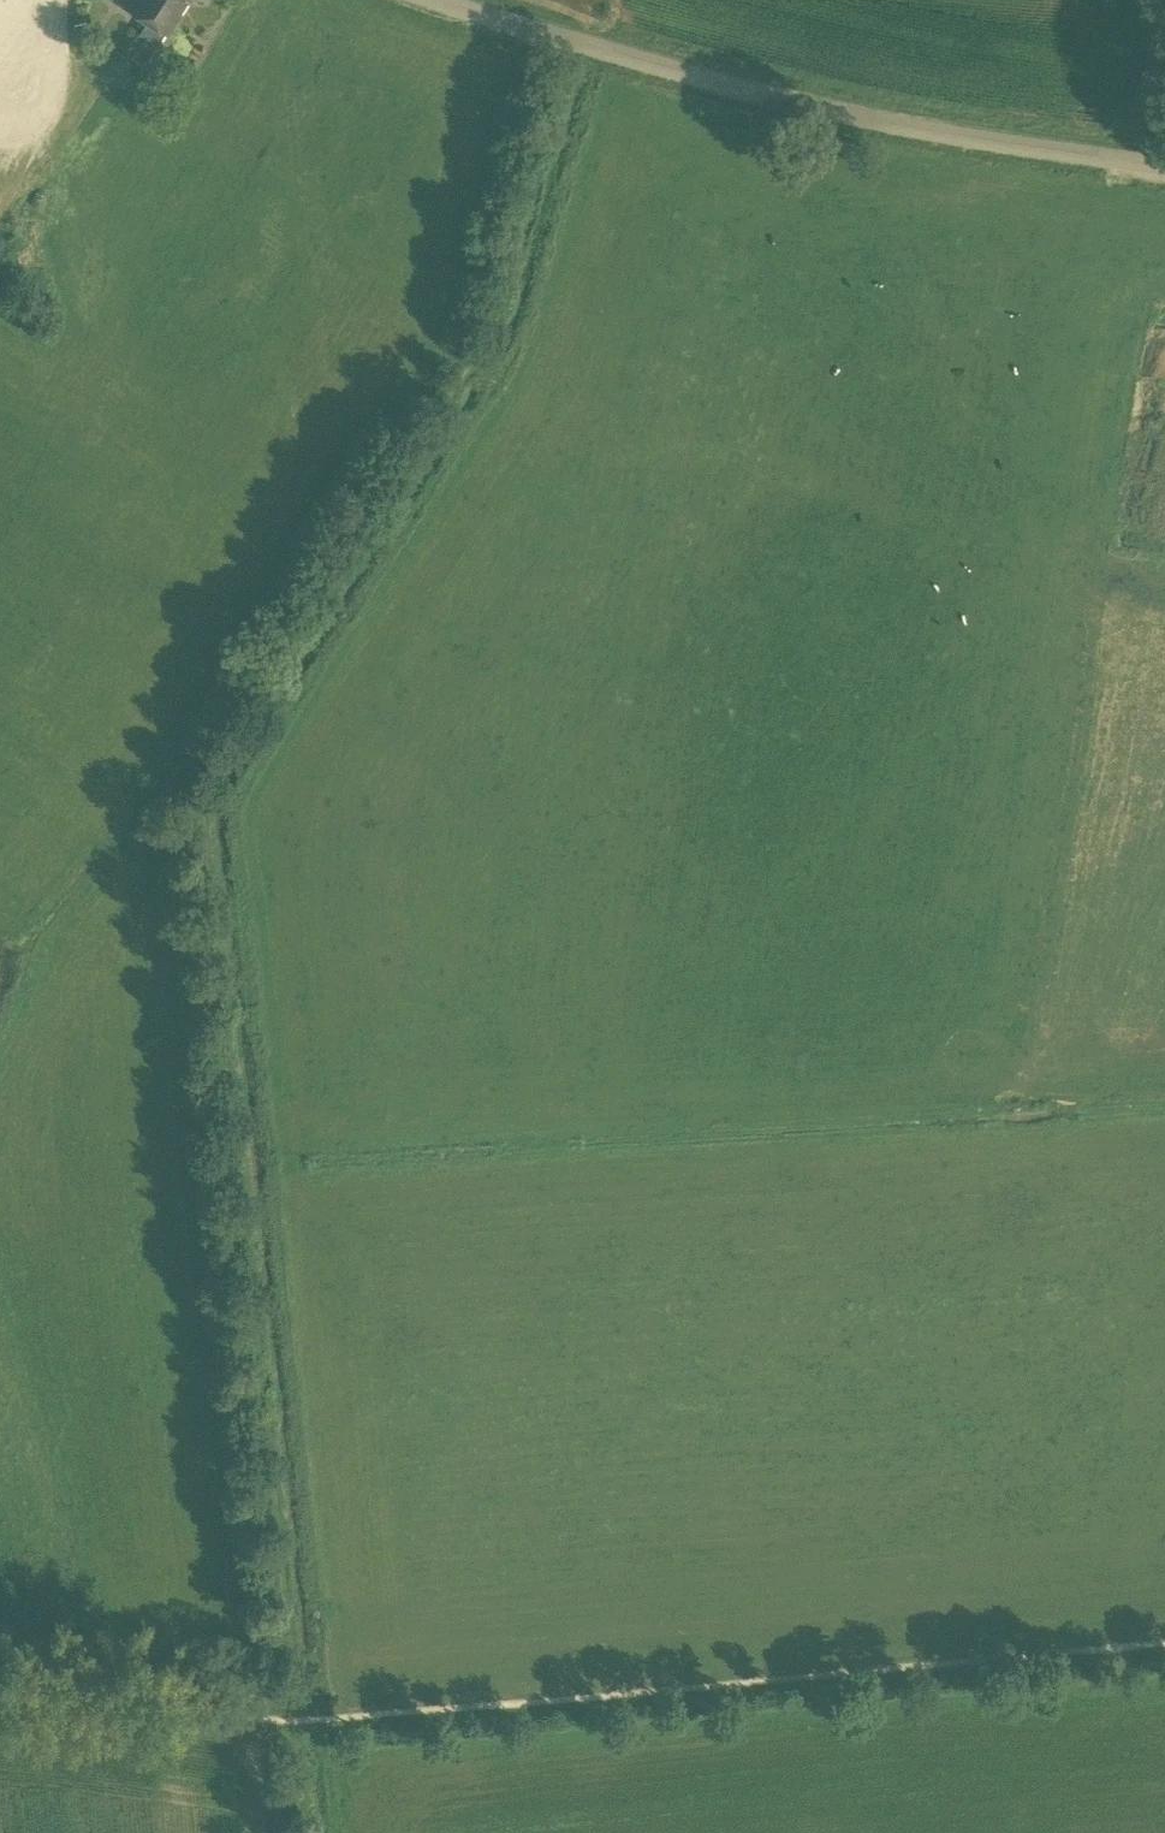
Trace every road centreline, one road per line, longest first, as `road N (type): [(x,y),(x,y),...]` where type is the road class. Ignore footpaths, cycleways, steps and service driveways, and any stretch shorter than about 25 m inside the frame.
road 1 (unclassified): [(1164,168),(874,120),(447,0)]

